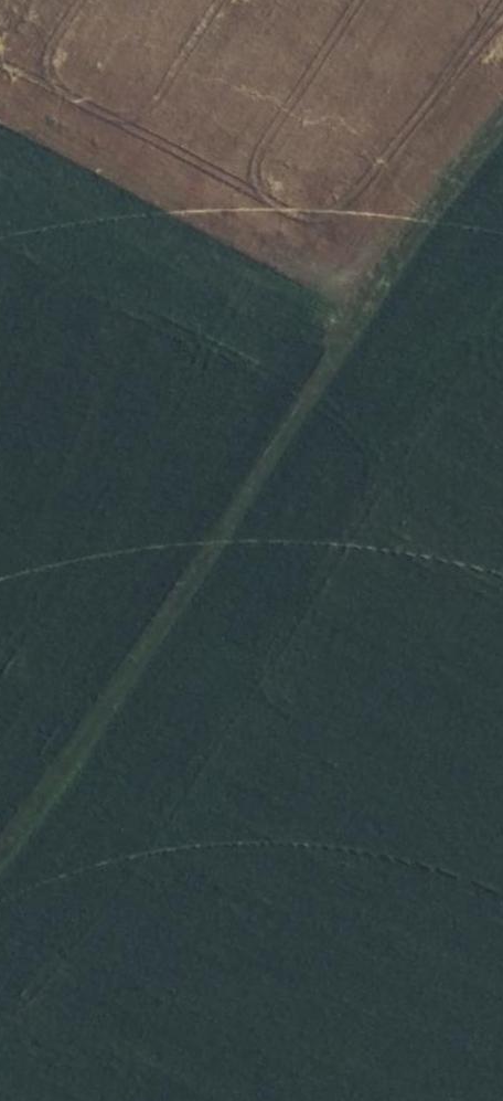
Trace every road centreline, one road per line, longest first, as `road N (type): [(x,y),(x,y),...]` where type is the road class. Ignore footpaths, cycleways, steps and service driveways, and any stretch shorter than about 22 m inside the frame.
road 1 (track): [(0,841),(53,782),(502,134)]

